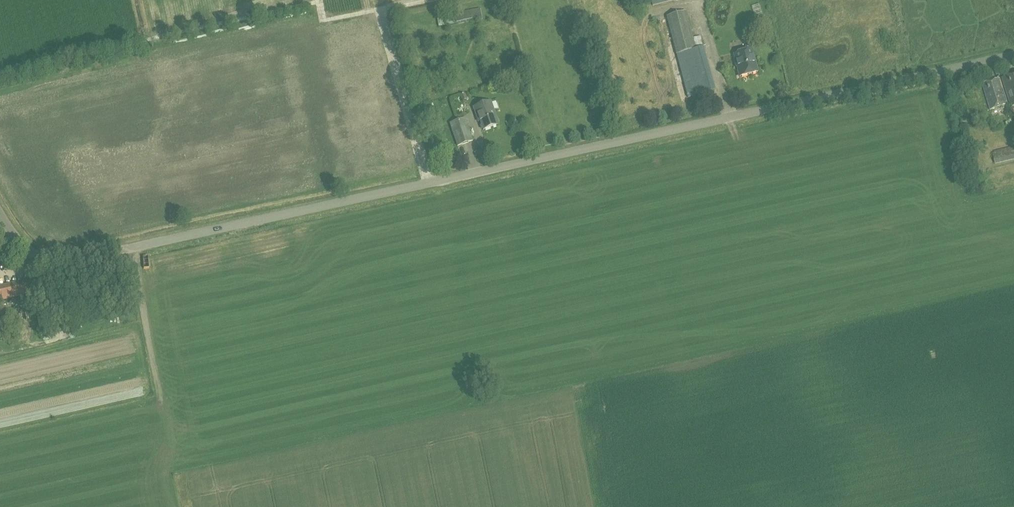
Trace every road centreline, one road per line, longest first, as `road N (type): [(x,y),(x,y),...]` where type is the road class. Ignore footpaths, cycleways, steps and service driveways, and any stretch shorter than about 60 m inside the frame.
road 1 (unclassified): [(0,214),(42,257),(93,257),(1013,54)]

